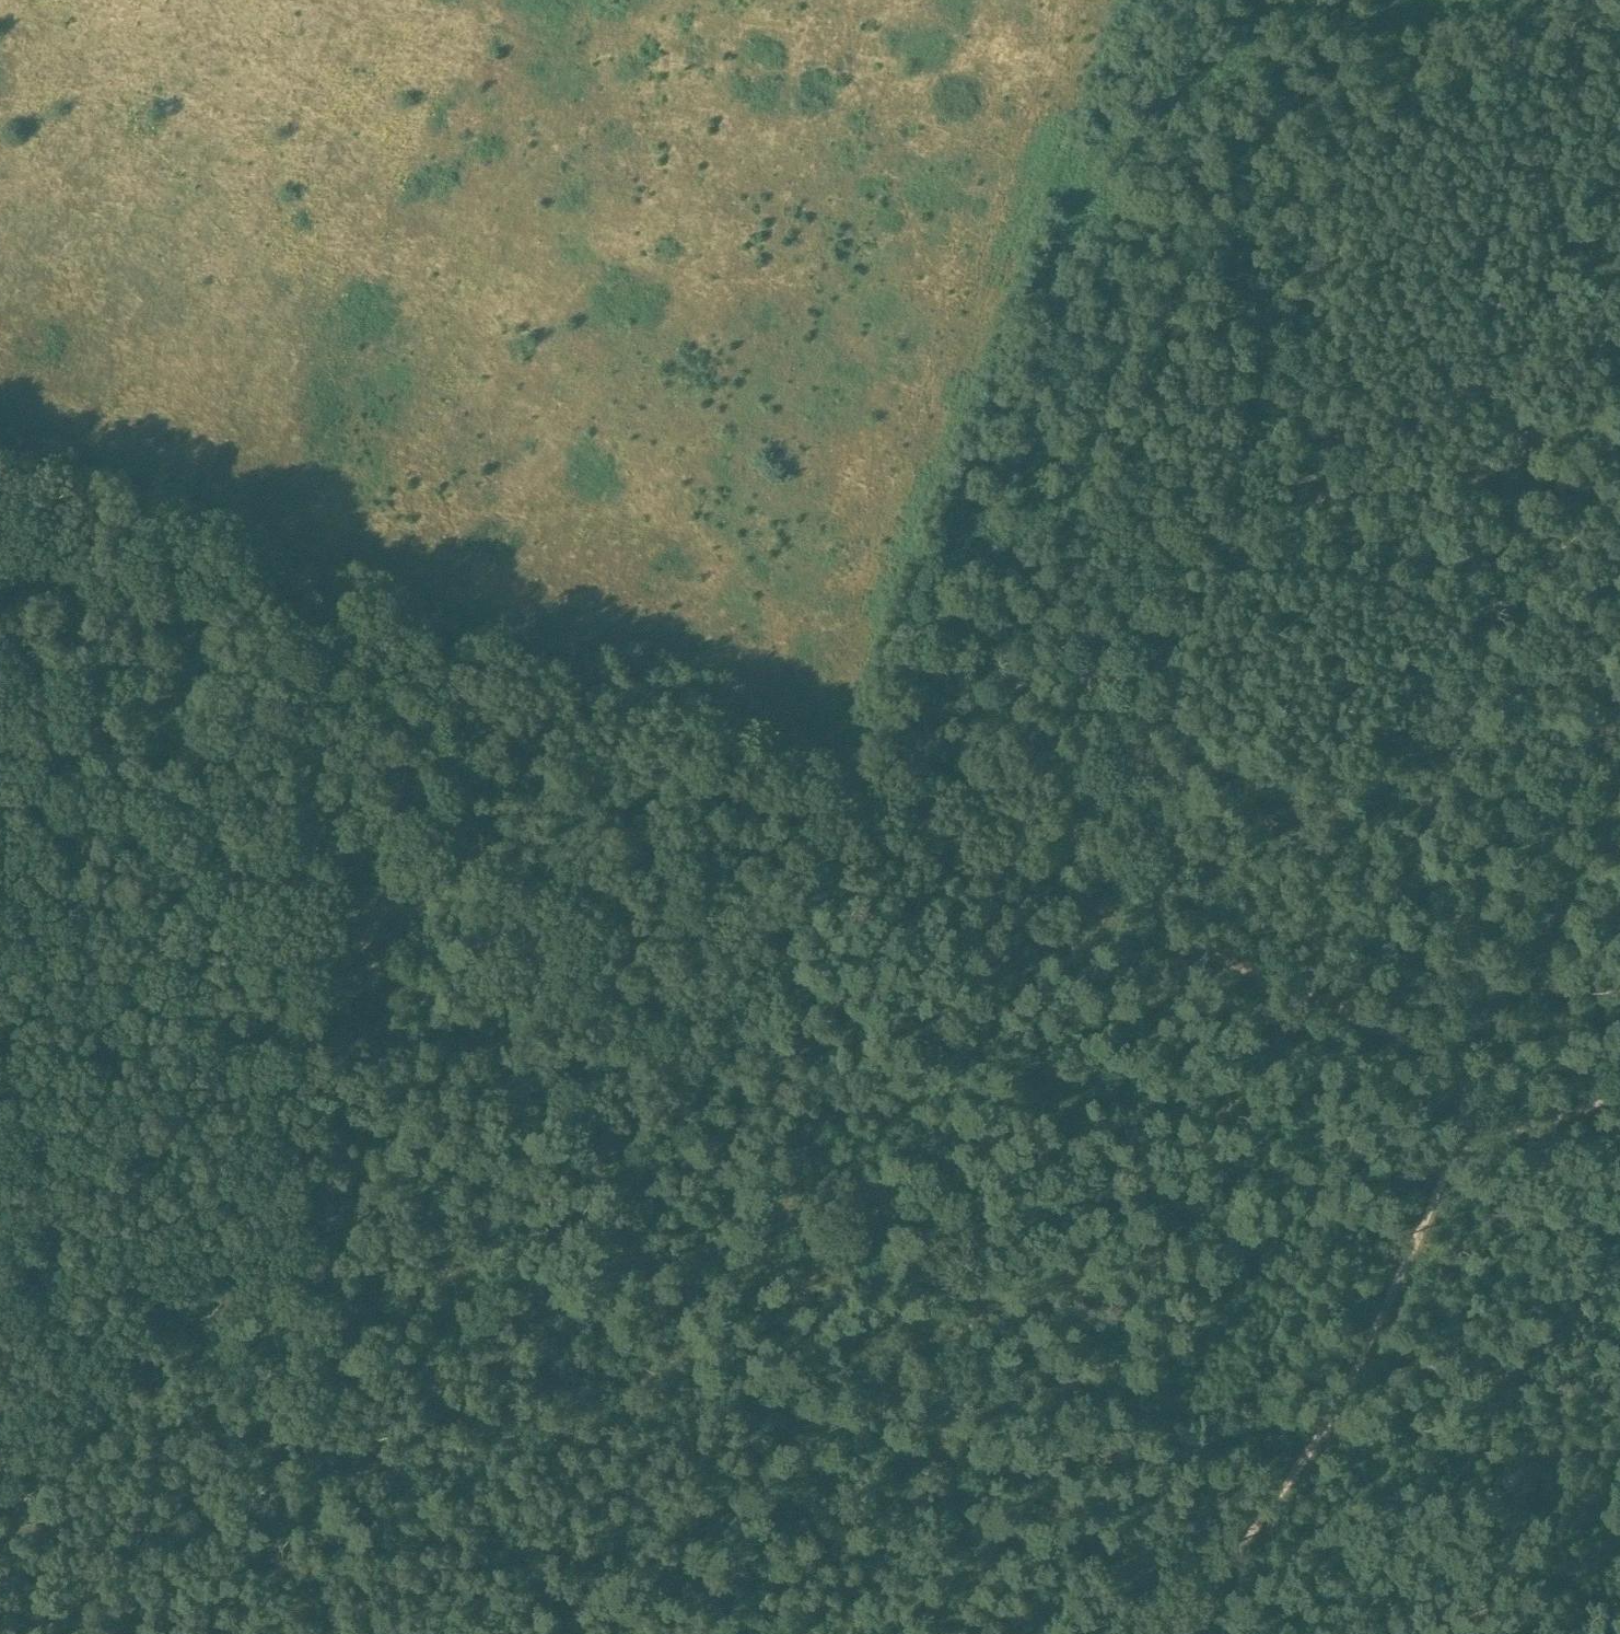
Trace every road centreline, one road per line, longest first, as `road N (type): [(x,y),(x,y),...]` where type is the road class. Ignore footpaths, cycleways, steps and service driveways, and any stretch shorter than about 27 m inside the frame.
road 1 (track): [(883,809),(0,473)]
road 2 (track): [(1175,1633),(1227,1575),(1350,1389),(1406,1269),(1454,1135)]
road 3 (track): [(1469,1073),(1619,781)]

